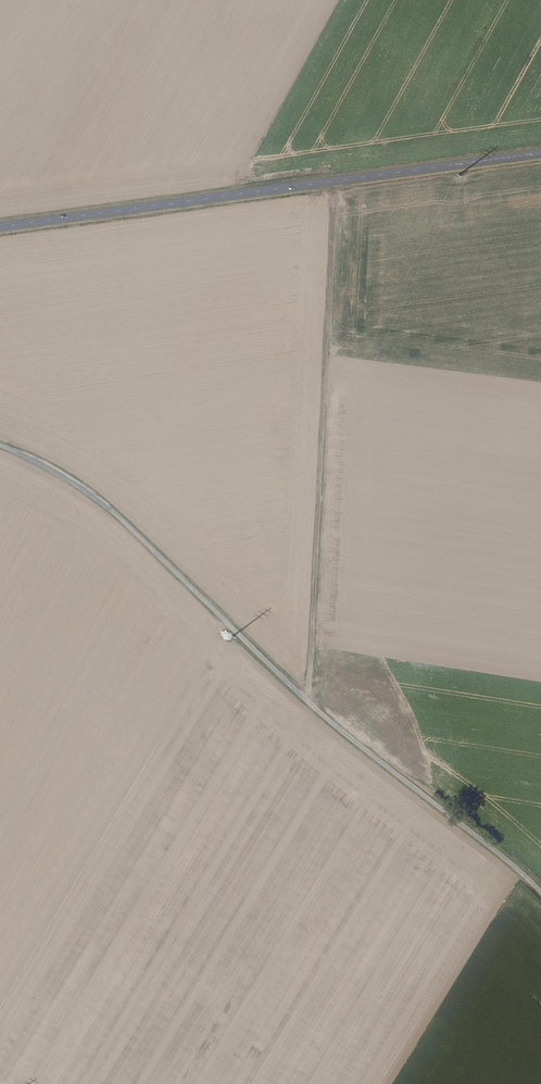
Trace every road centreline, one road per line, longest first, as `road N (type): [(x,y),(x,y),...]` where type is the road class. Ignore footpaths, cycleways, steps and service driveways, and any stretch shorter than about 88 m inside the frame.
road 1 (unclassified): [(540,893),(332,724),(116,513),(0,444)]
road 2 (secondary): [(540,154),(0,228)]
road 3 (track): [(305,697),(334,182)]

